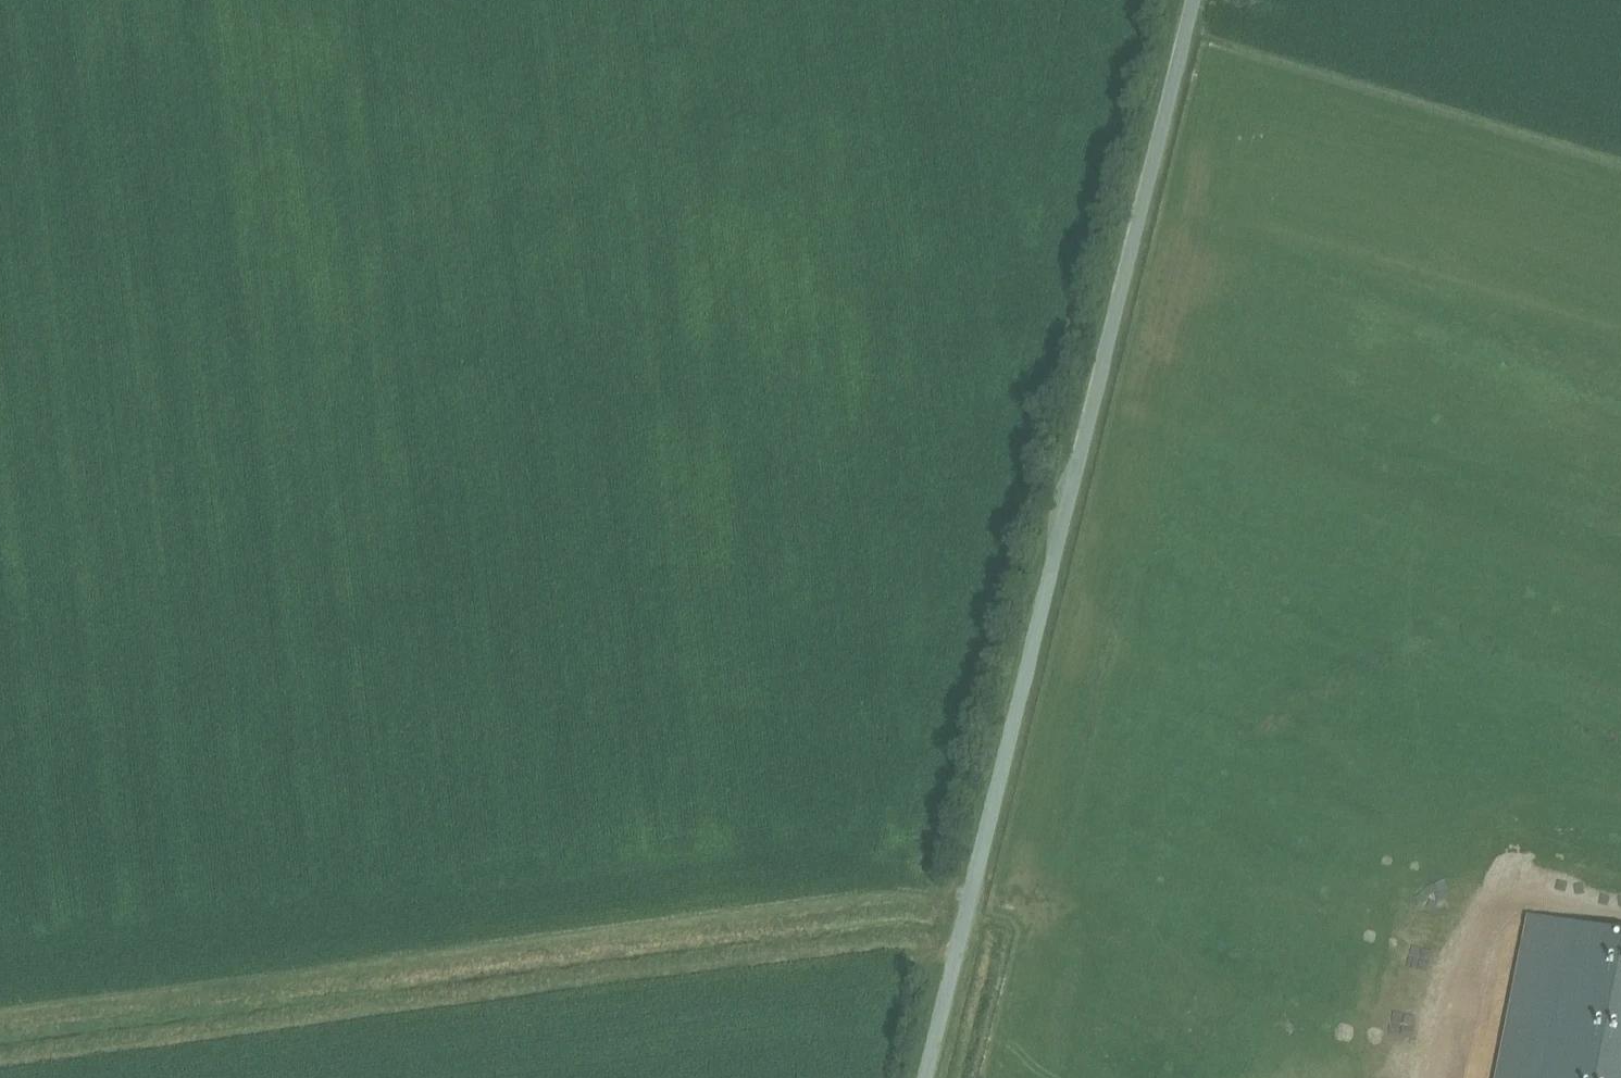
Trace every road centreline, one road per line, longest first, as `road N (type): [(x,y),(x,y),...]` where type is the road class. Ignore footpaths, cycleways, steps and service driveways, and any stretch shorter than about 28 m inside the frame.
road 1 (unclassified): [(1197,0),(939,1077)]

